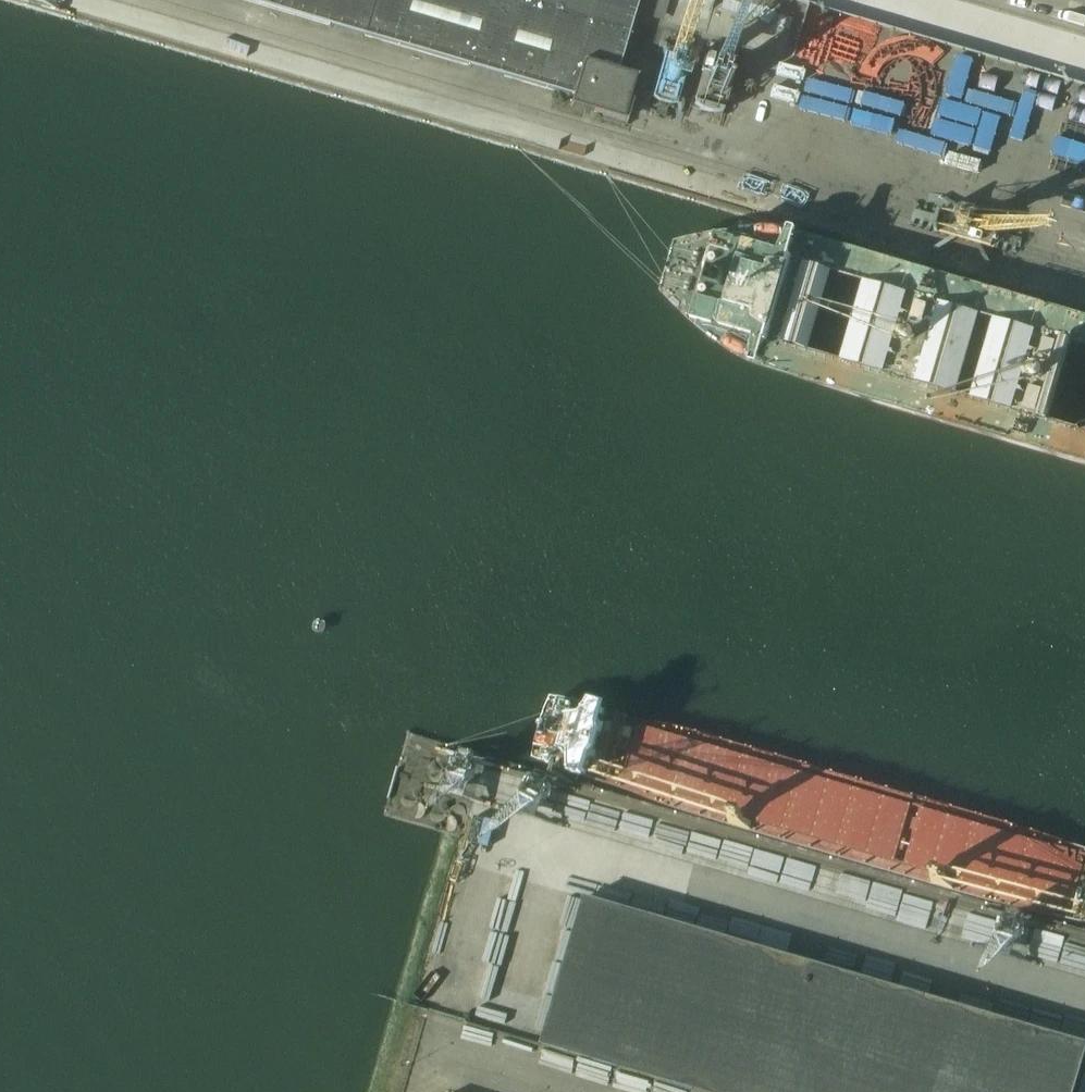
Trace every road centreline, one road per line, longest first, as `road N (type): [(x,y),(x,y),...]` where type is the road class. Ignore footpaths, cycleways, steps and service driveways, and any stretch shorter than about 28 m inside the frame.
road 1 (unclassified): [(572,1091),(424,1048)]

